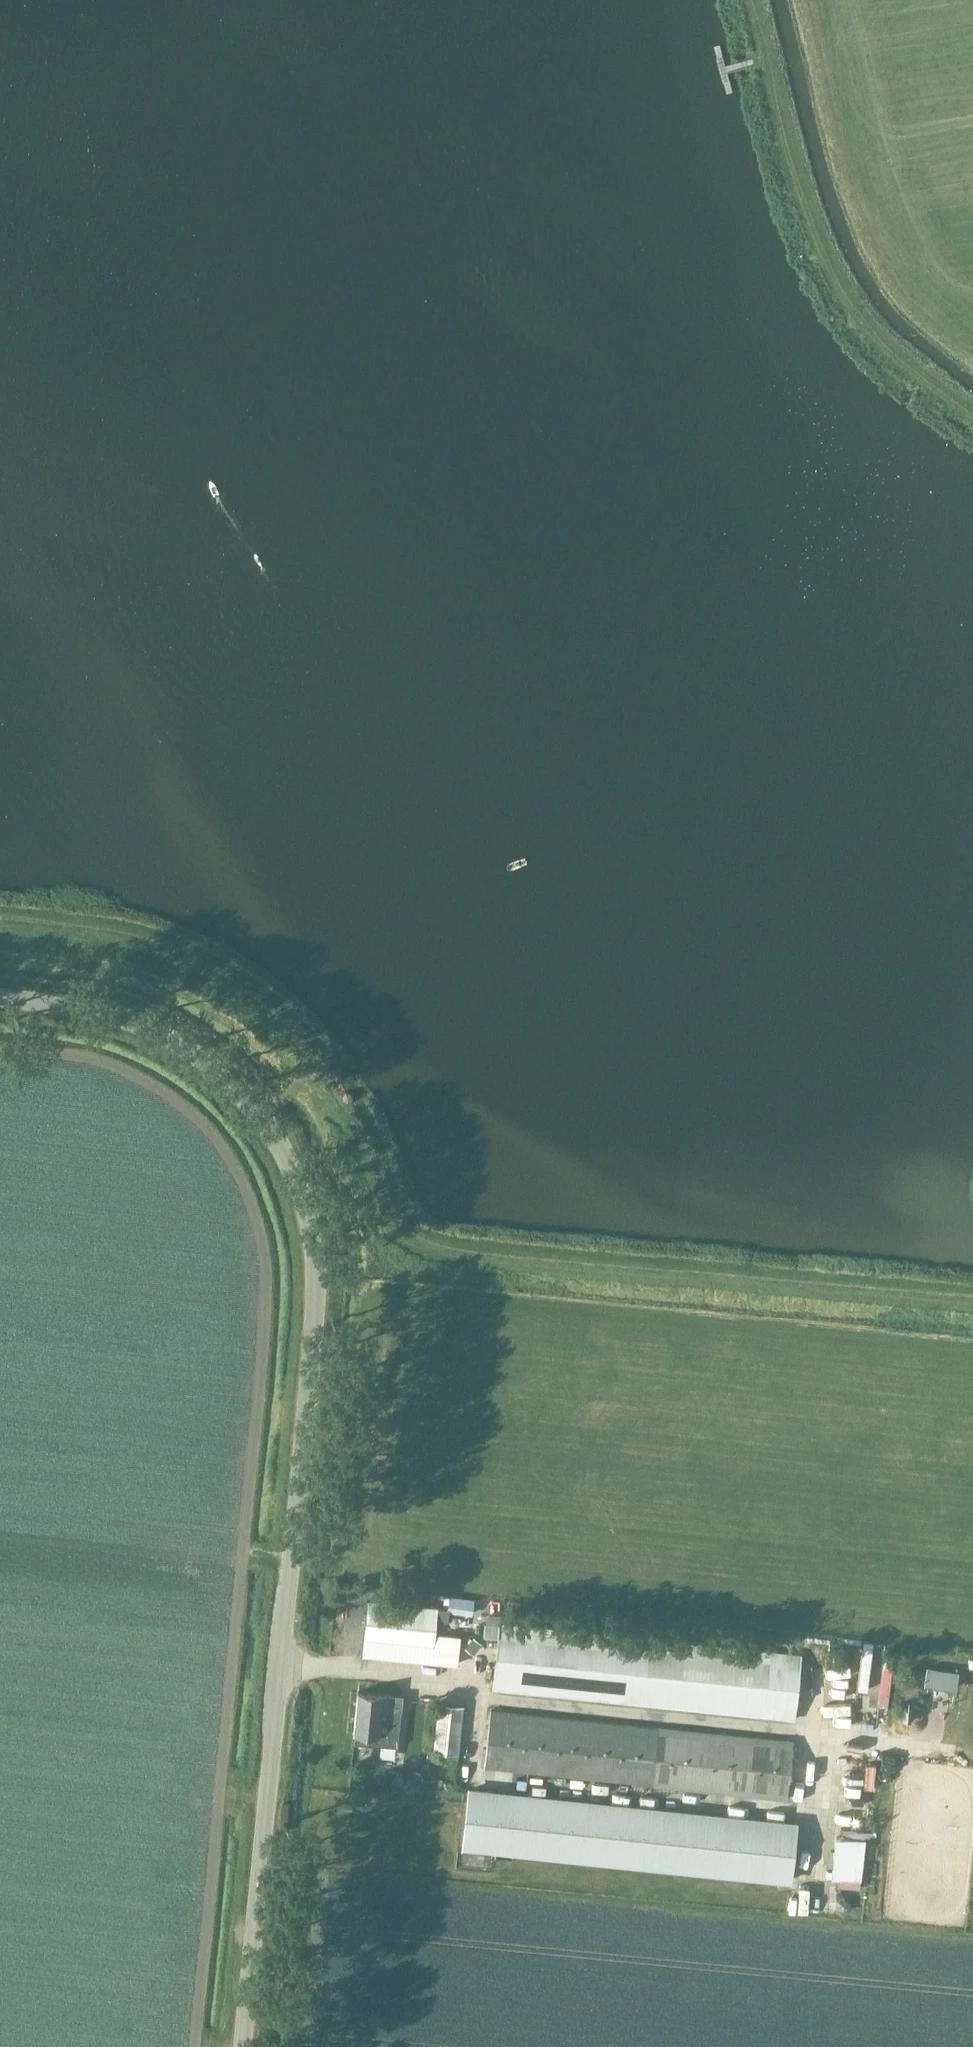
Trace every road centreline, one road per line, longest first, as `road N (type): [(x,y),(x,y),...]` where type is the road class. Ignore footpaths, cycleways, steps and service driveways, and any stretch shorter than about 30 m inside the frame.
road 1 (unclassified): [(237,2046),(309,1296),(307,1228),(279,1150),(206,1064),(108,1014),(0,999)]

